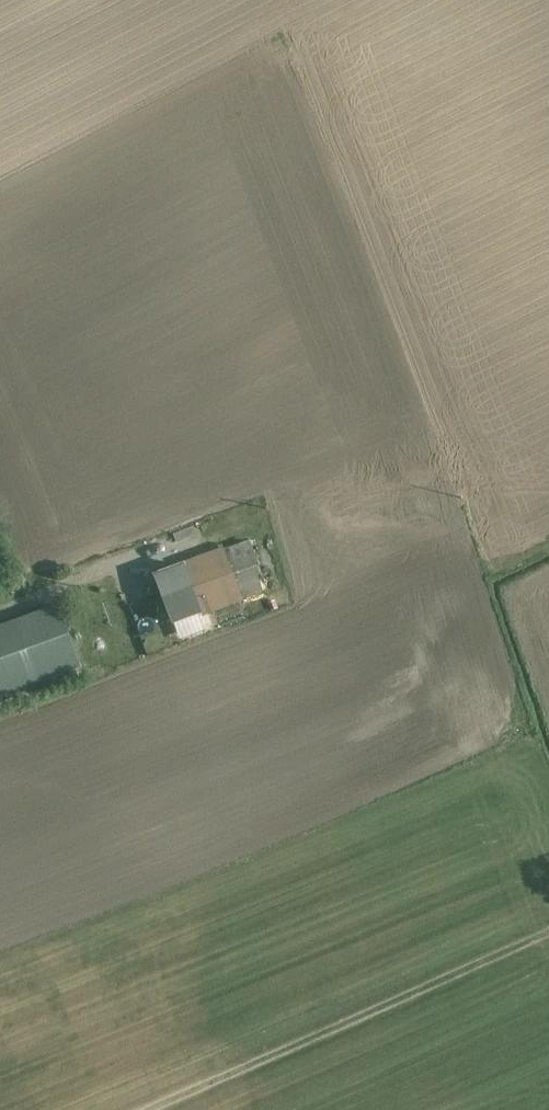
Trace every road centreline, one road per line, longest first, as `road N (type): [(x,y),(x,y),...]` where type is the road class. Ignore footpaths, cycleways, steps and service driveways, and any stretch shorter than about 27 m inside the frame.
road 1 (track): [(146,1109),(548,929)]

